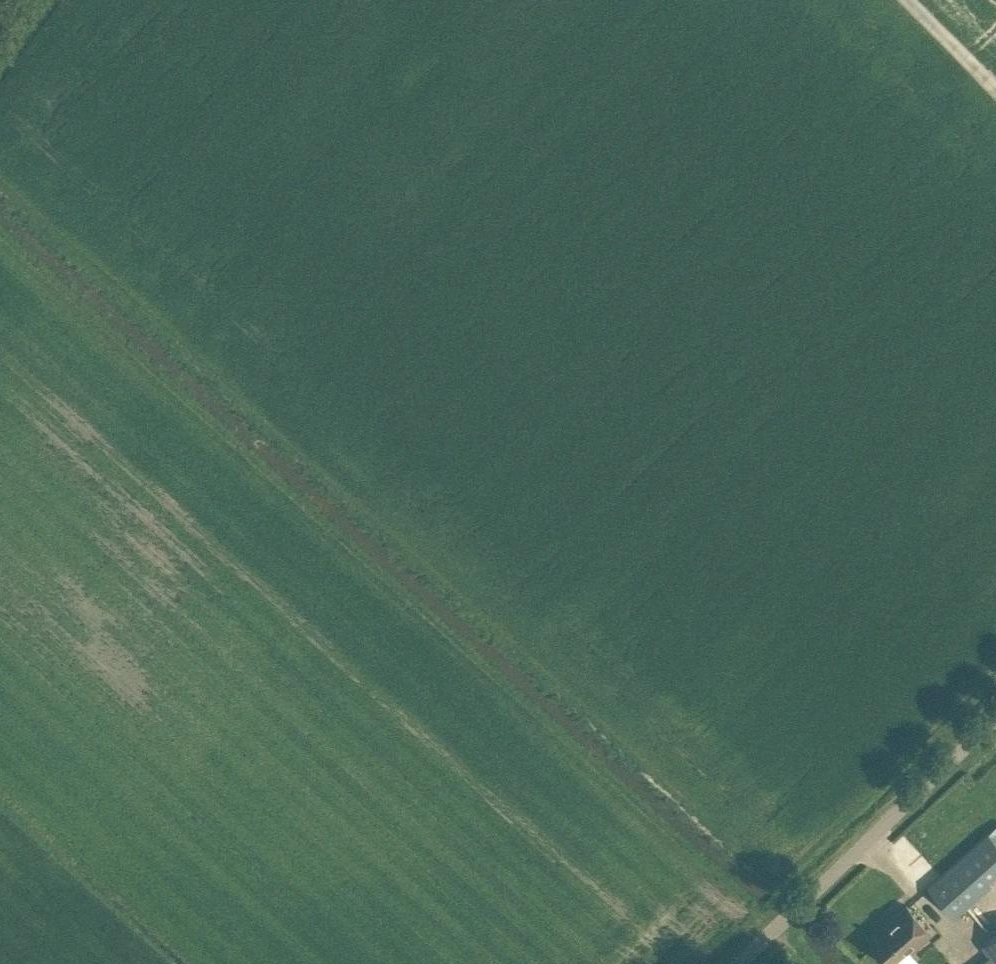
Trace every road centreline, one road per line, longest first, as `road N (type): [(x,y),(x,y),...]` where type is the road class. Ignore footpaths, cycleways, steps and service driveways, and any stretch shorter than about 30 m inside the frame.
road 1 (unclassified): [(747,963),(995,727)]

